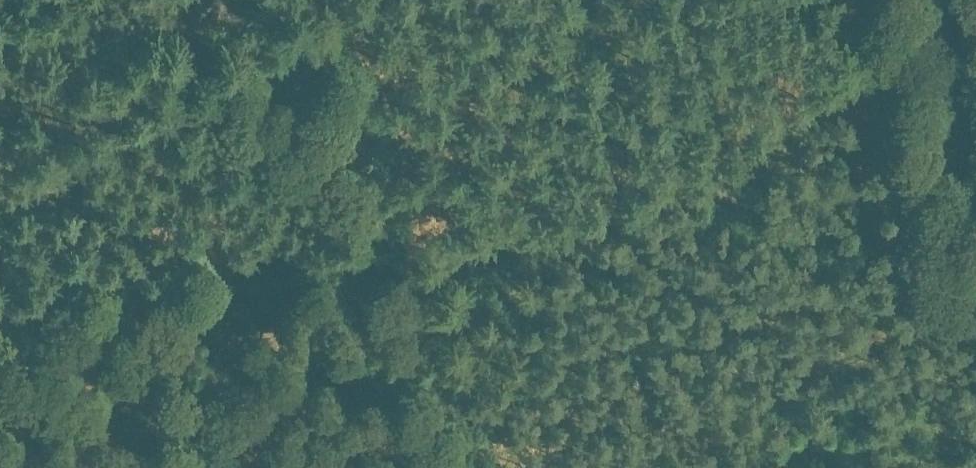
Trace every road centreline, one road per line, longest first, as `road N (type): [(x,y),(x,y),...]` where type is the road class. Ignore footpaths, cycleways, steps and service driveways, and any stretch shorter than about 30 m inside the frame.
road 1 (track): [(975,293),(594,467)]

